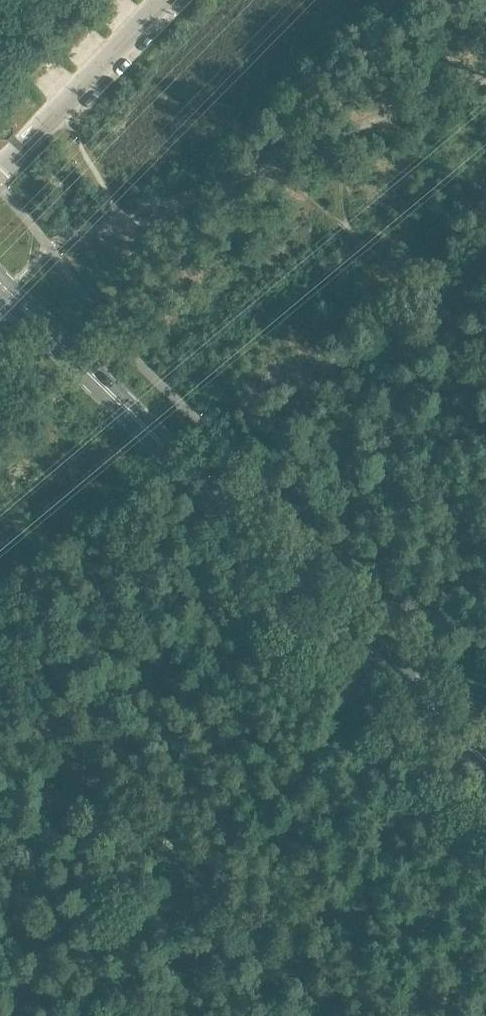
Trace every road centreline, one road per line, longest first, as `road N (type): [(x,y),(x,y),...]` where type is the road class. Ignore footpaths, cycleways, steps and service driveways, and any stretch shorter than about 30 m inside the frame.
road 1 (primary): [(485,761),(8,292)]
road 2 (track): [(346,1015),(22,708),(0,697)]
road 3 (track): [(485,85),(122,217)]
road 4 (unclassified): [(0,167),(160,0)]

